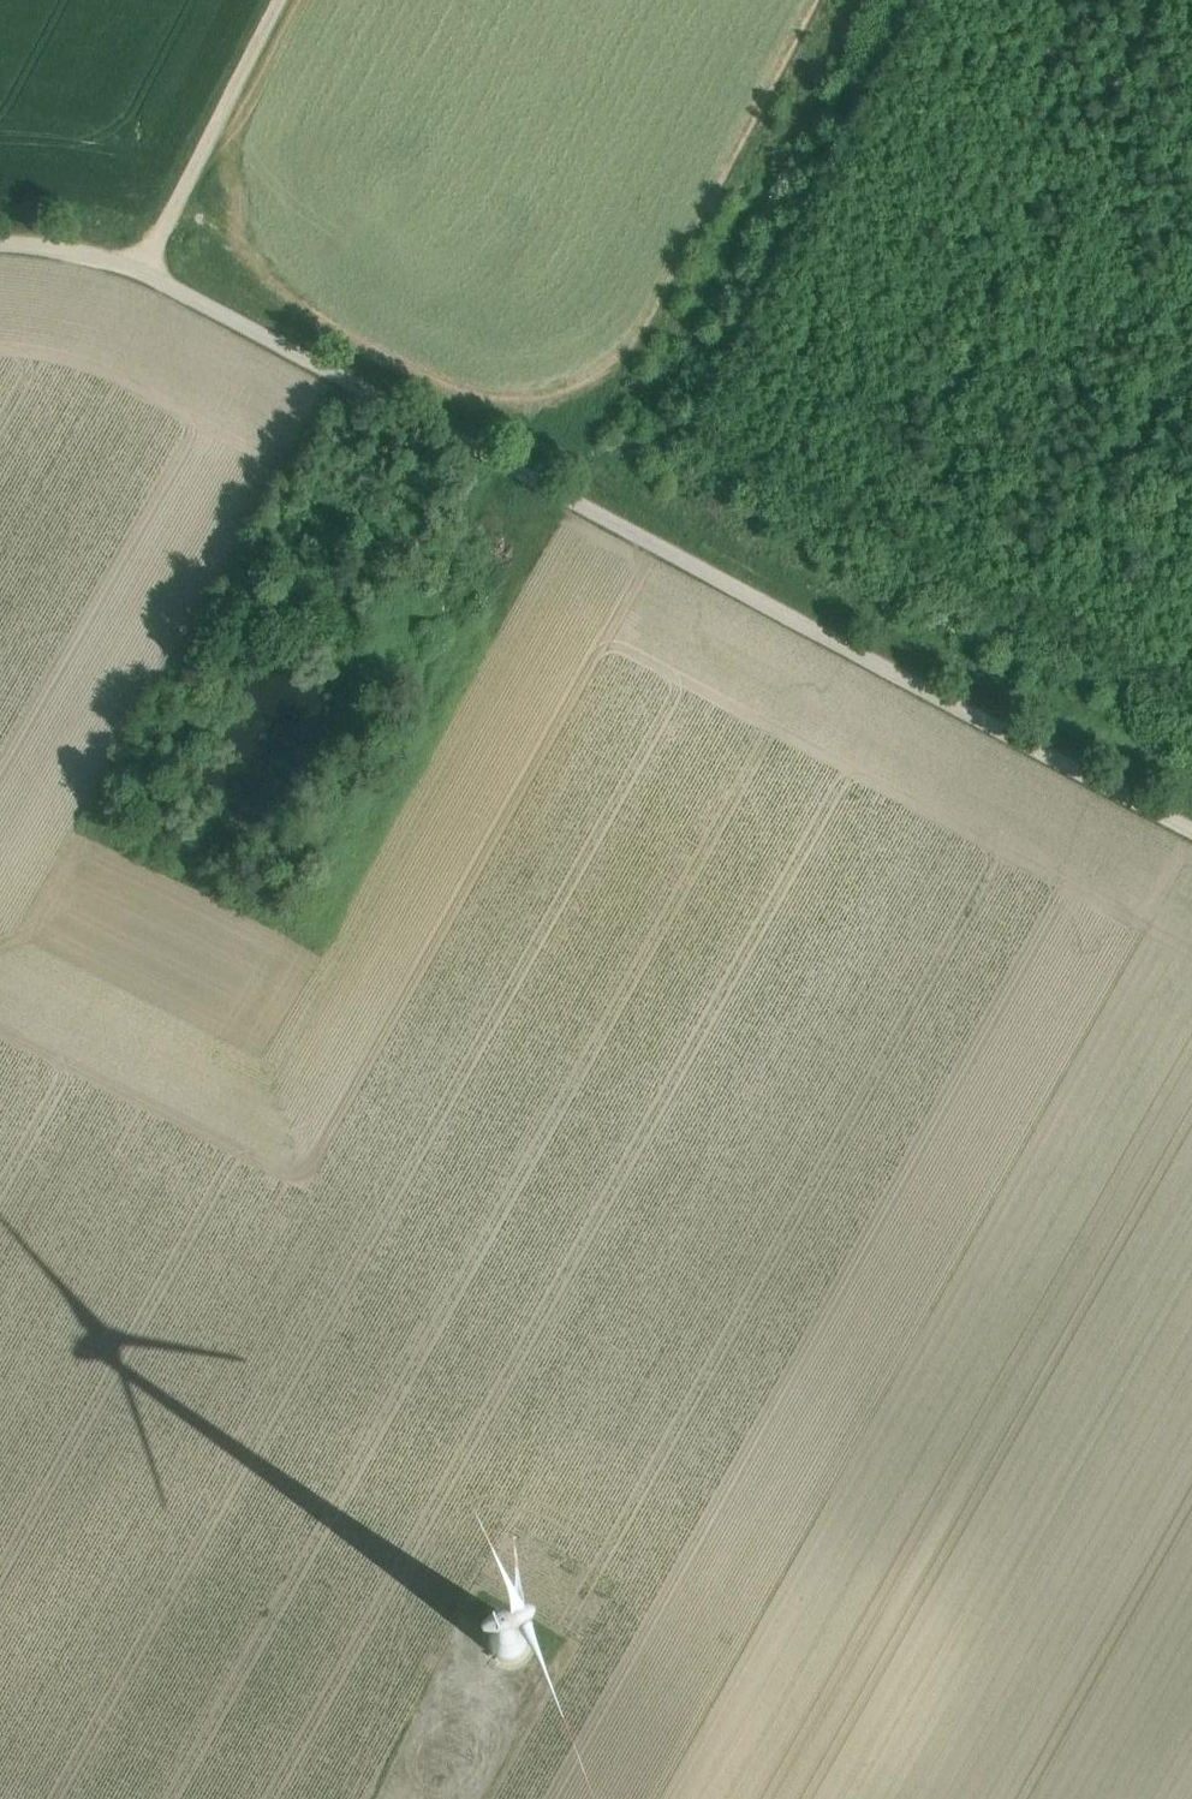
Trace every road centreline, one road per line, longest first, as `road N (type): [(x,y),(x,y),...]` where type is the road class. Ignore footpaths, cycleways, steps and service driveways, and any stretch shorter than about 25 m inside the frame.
road 1 (track): [(0,243),(58,245),(150,272),(1191,828)]
road 2 (track): [(150,272),(287,0)]

